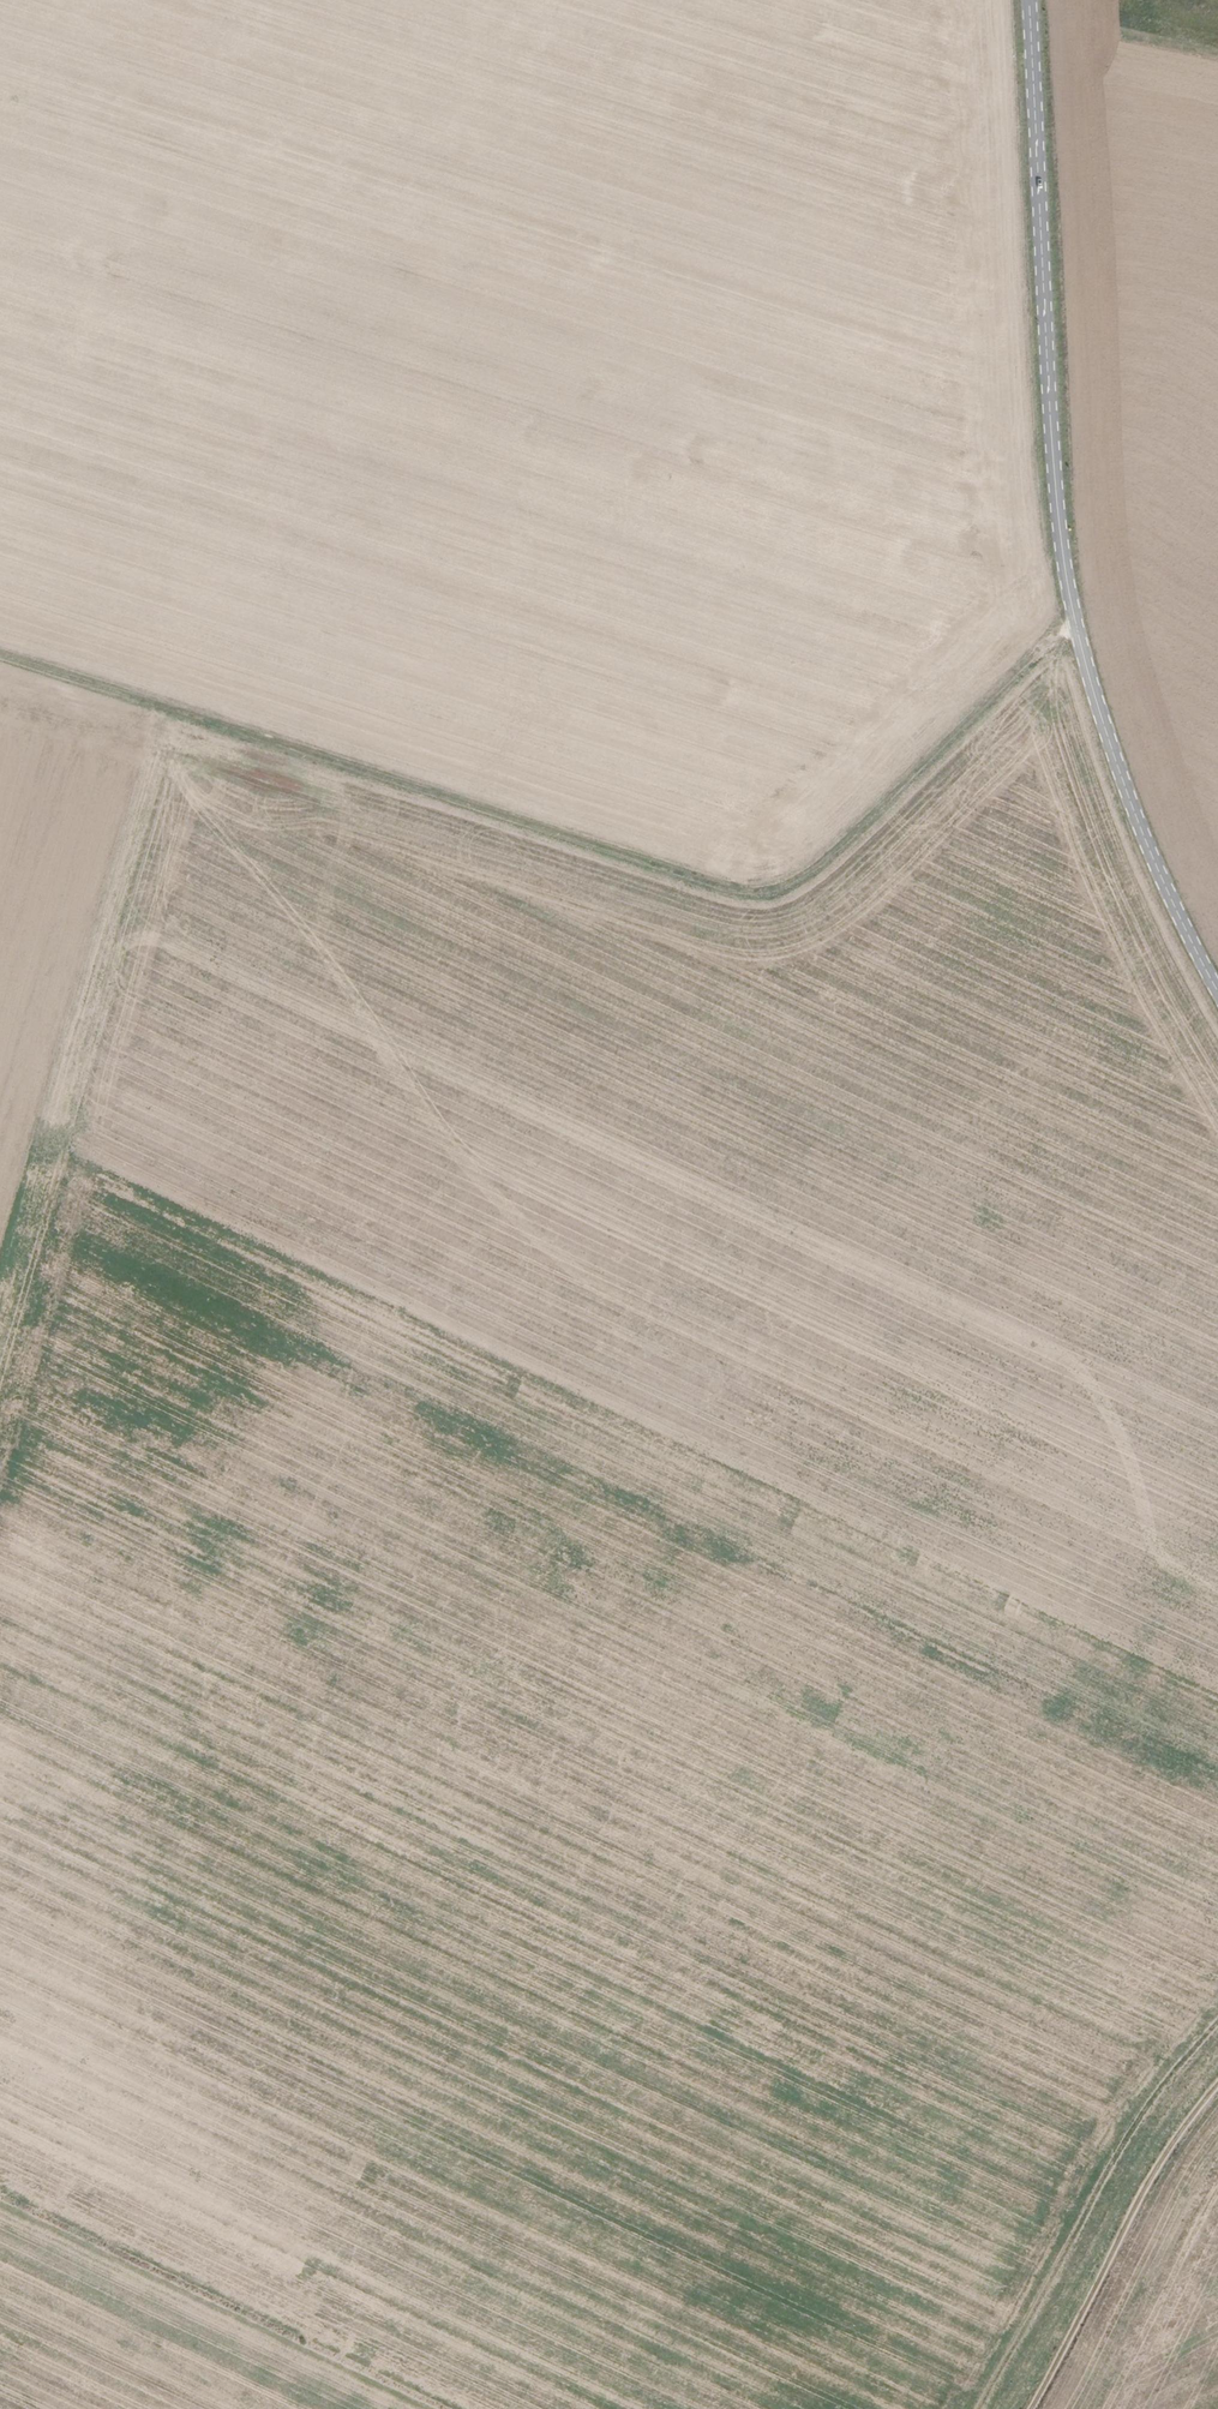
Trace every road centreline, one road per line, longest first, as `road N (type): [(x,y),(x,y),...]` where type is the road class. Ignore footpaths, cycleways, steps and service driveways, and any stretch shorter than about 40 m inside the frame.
road 1 (track): [(1070,636),(822,867),(760,898),(0,664)]
road 2 (tertiary): [(1217,1013),(1147,875),(1084,691),(1053,559),(1020,0)]
road 3 (track): [(1217,2082),(1157,2160),(1024,2408)]

